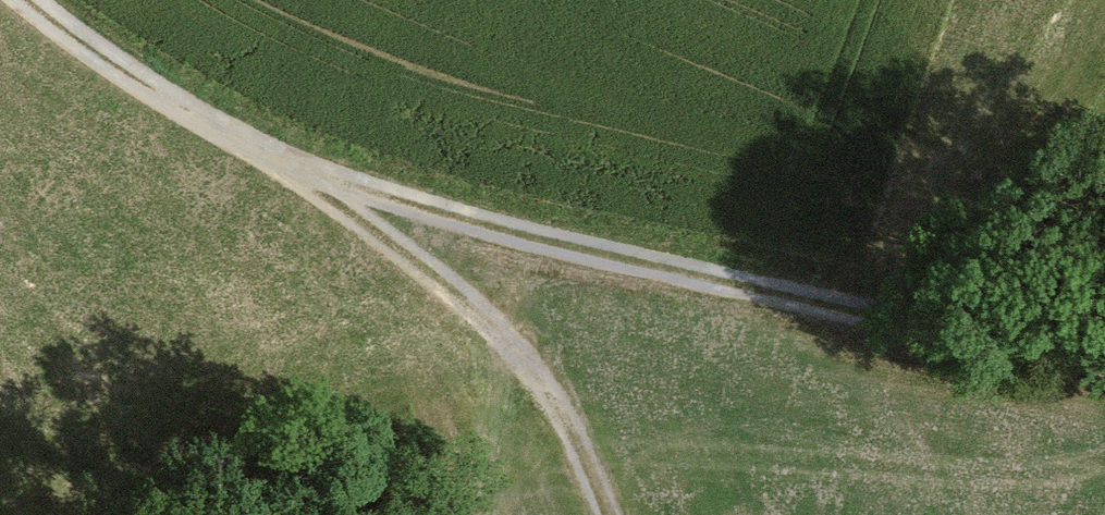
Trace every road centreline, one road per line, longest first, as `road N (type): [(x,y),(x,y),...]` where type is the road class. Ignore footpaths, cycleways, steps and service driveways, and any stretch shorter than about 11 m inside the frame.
road 1 (track): [(30,0),(186,112),(320,185),(420,213),(1104,356)]
road 2 (track): [(616,514),(536,353),(464,286),(320,185)]

